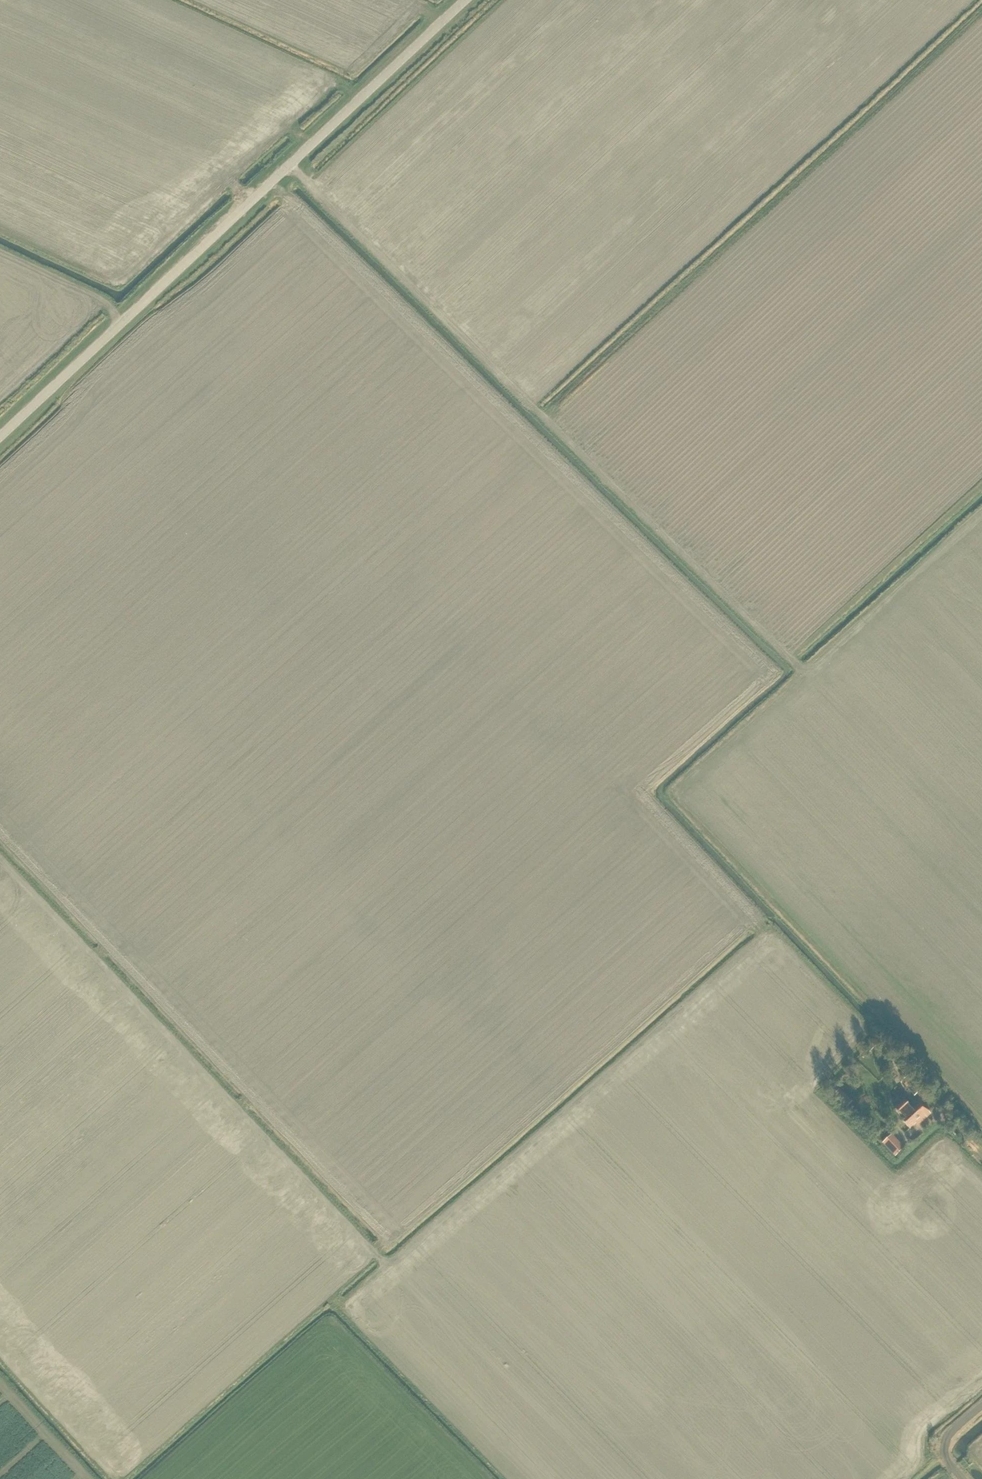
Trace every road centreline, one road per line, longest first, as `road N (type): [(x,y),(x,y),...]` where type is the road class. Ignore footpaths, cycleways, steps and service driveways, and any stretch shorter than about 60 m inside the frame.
road 1 (tertiary): [(0,437),(469,0)]

